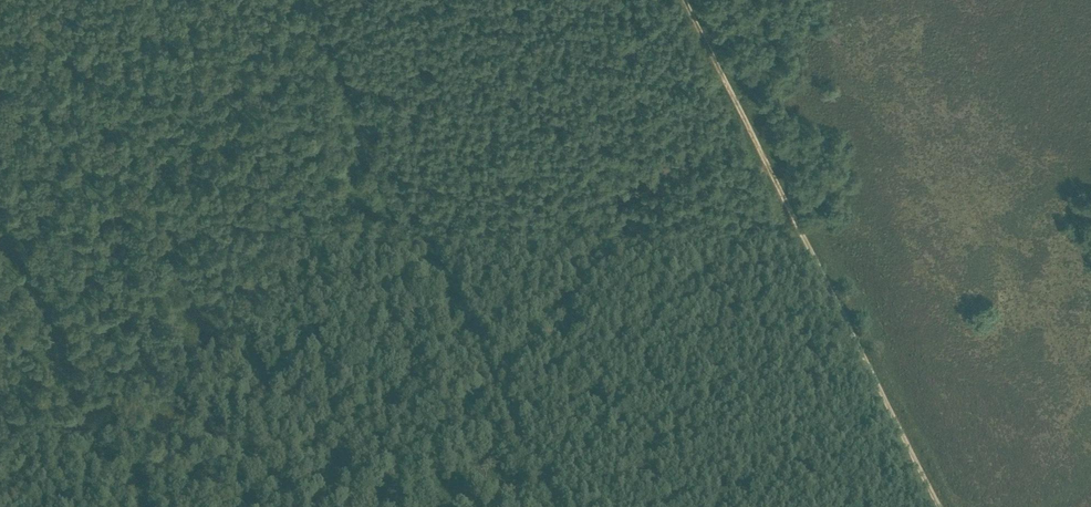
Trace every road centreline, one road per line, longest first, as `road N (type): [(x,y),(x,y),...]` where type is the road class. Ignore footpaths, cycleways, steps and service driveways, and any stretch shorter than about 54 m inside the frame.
road 1 (track): [(691,0),(944,506)]
road 2 (track): [(302,0),(547,506)]

